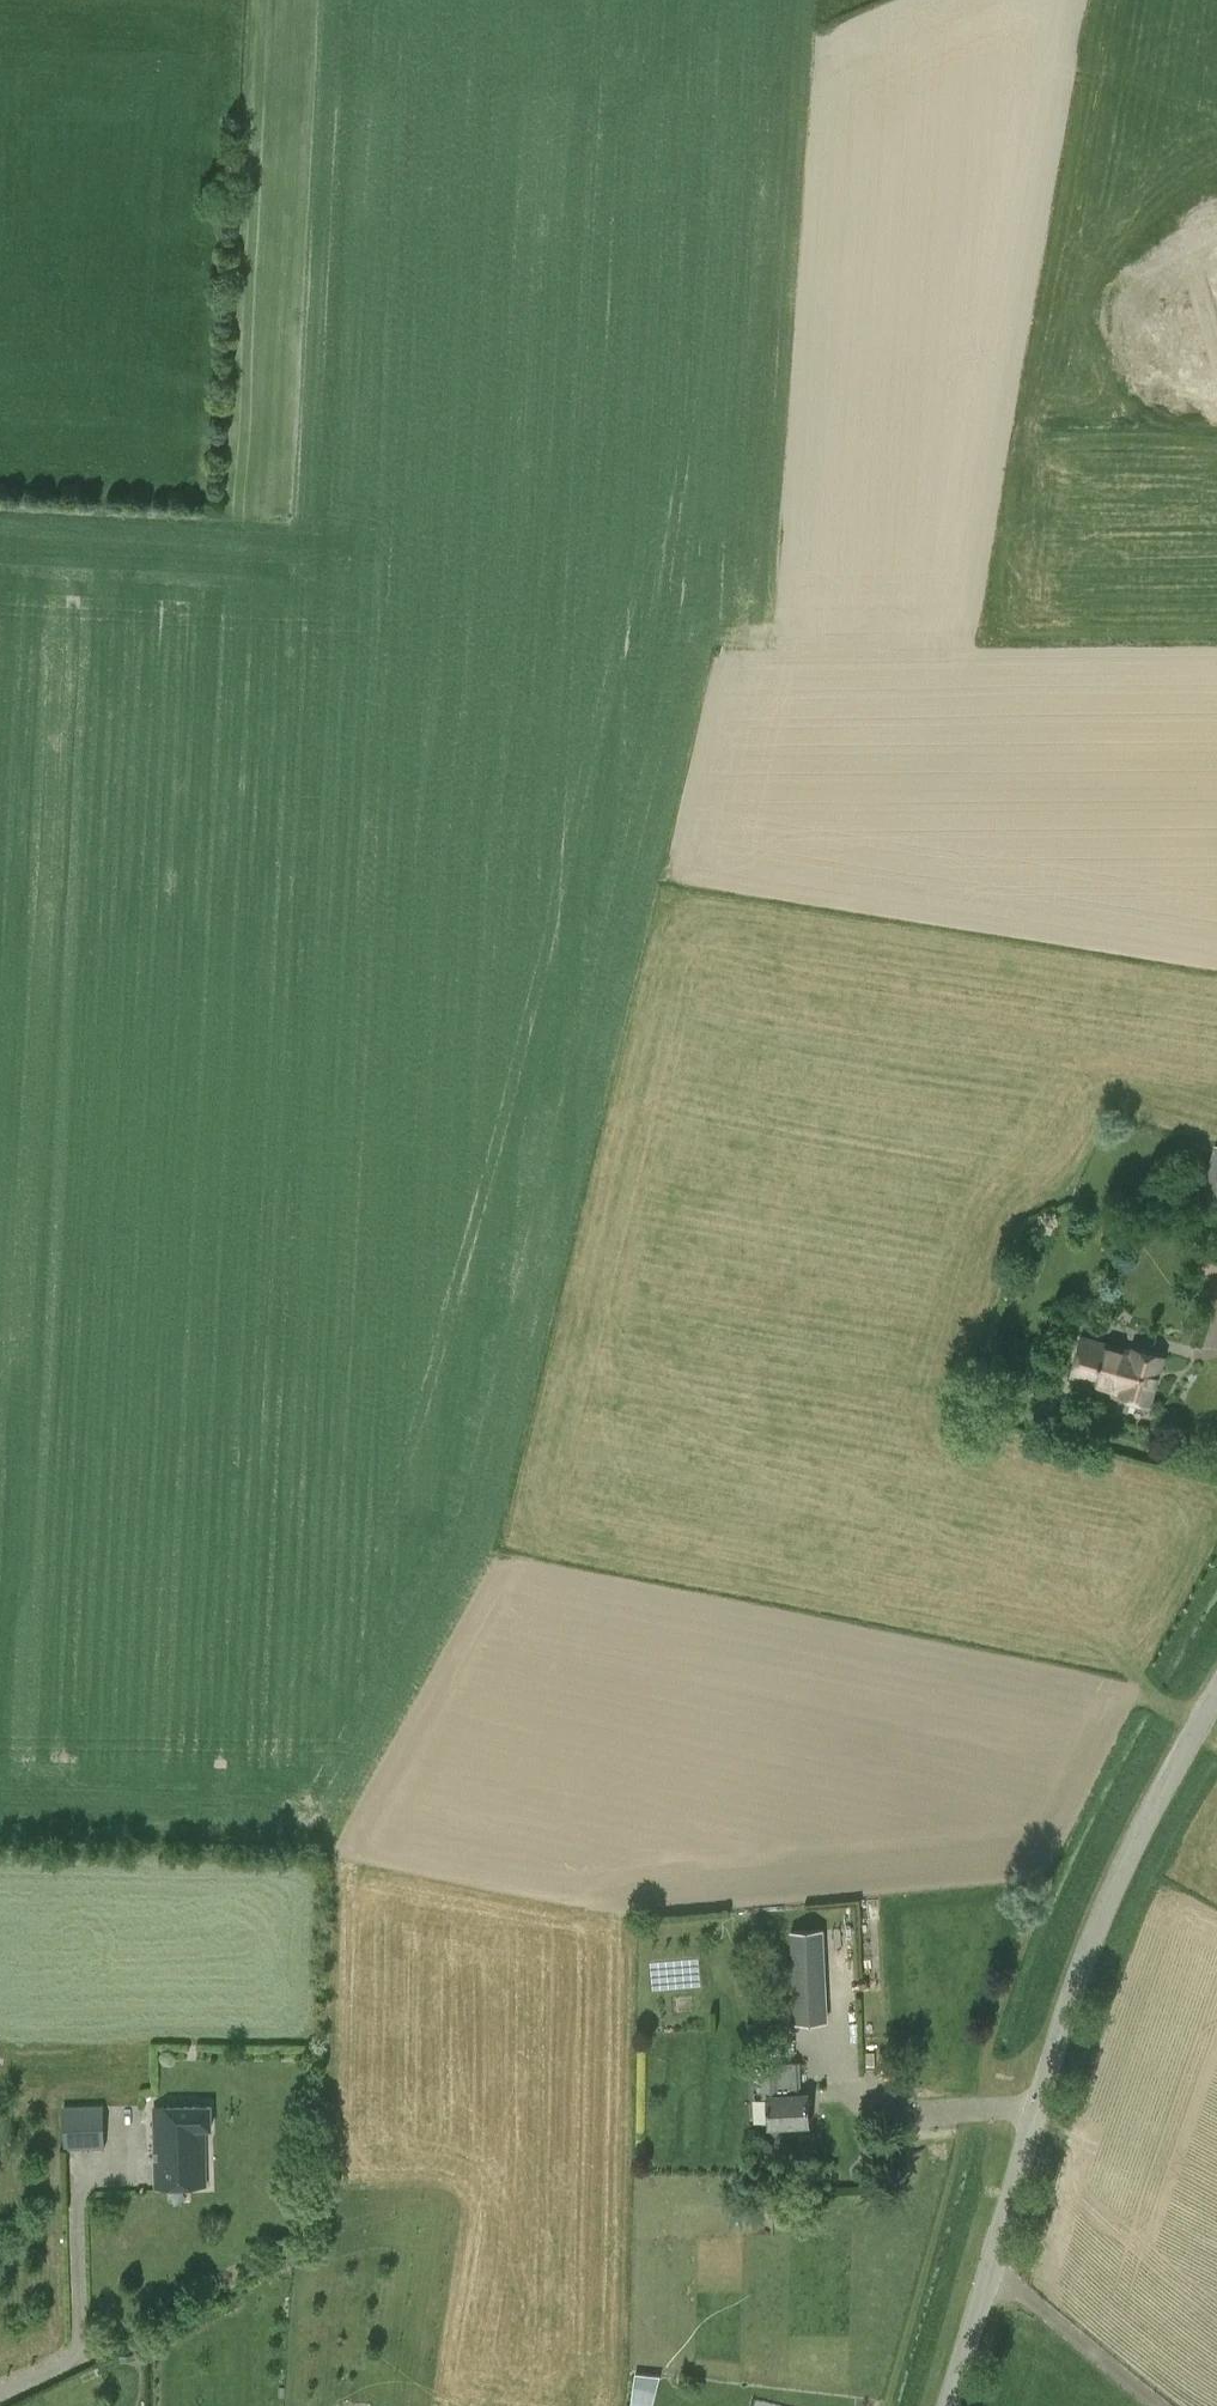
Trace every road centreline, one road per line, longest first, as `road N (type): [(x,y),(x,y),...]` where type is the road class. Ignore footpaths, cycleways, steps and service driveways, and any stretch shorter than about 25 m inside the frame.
road 1 (unclassified): [(959,2405),(1089,1962),(1216,1711)]

